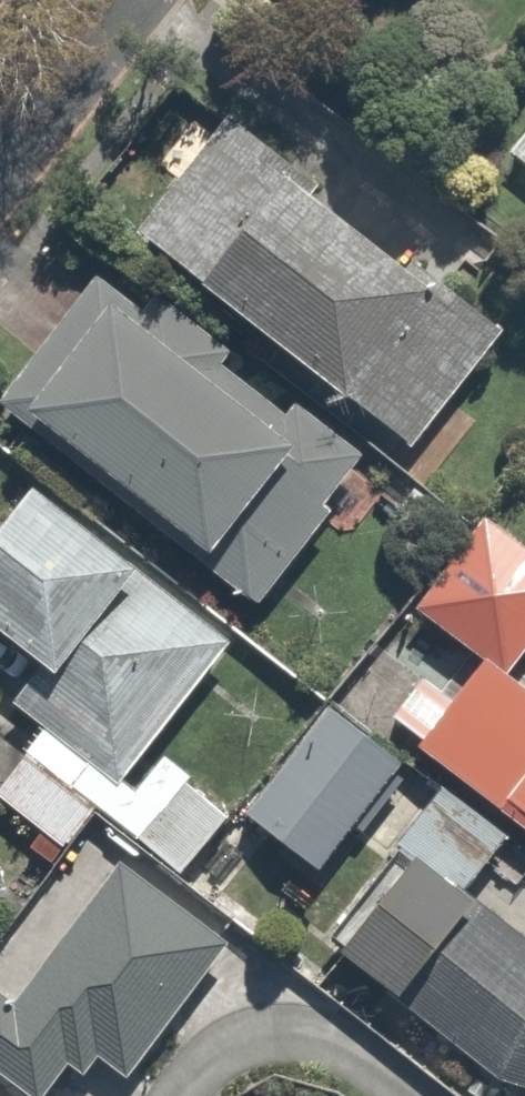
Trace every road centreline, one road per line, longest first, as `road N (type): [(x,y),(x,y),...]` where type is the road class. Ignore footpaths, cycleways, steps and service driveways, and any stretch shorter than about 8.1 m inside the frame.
road 1 (residential): [(113,0),(0,142)]
road 2 (residential): [(287,1038),(347,1052),(412,1095)]
road 3 (residential): [(181,1095),(229,1049),(287,1038)]

